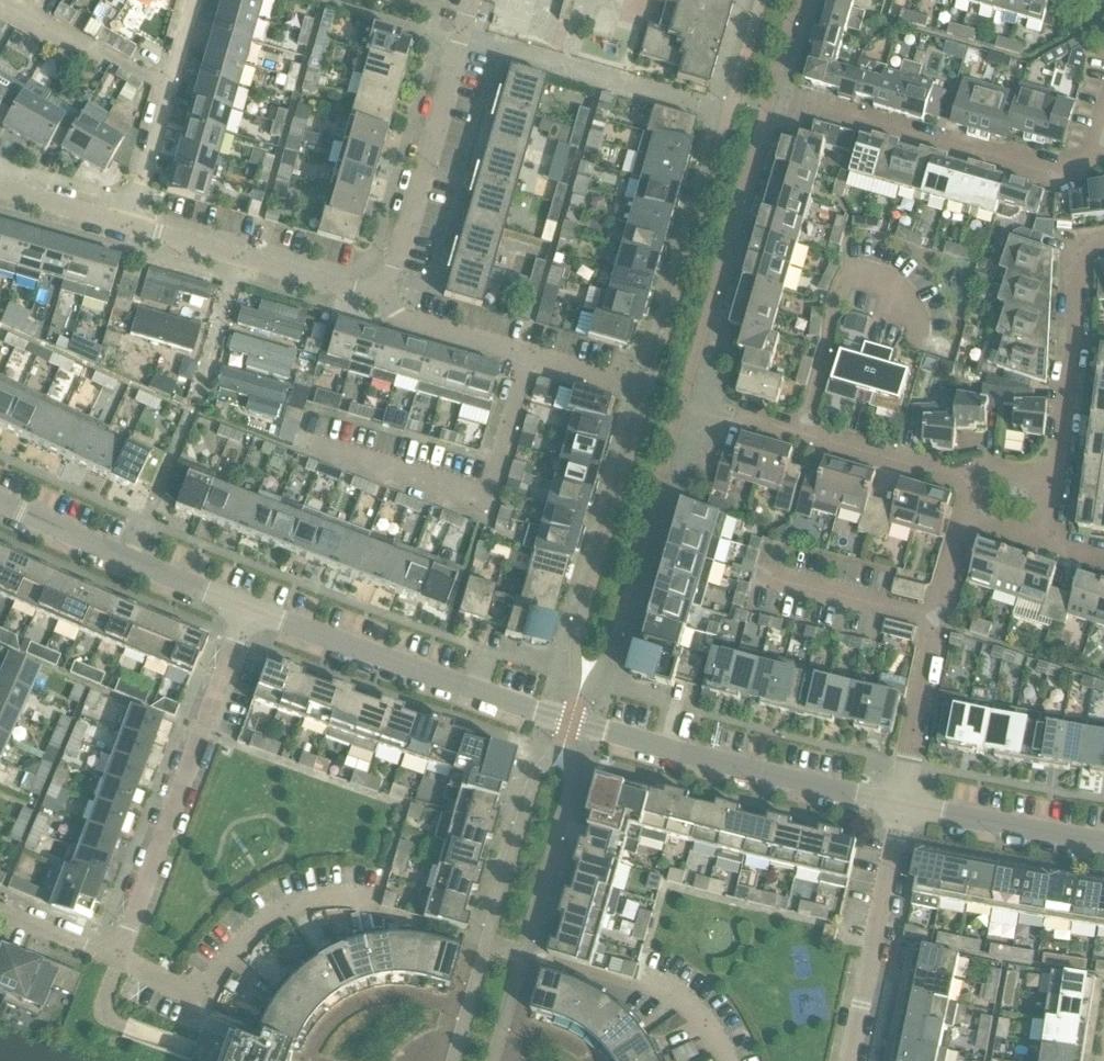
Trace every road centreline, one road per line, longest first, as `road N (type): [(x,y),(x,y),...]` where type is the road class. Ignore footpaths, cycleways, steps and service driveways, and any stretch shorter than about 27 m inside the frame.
road 1 (residential): [(902,807),(570,722),(247,610)]
road 2 (residential): [(247,610),(117,960)]
road 3 (residential): [(530,358),(489,498),(480,502),(305,440)]
road 4 (residential): [(1103,148),(1057,168),(1029,167),(807,105)]
road 5 (residential): [(117,960),(199,990),(248,935),(287,912),(376,899)]
road 6 (residential): [(902,807),(938,618),(967,519)]
road 7 (residential): [(727,114),(459,36)]
road 8 (residential): [(247,610),(0,505)]
road 9 (residential): [(459,36),(382,290)]
road 10 (residential): [(382,290),(369,293),(130,226)]
road 11 (residential): [(851,1060),(902,807)]
road 12 (residential): [(971,484),(730,416)]
road 13 (residential): [(1062,476),(1076,266),(1085,248),(1103,241)]
road 14 (residential): [(1103,843),(902,807)]
road 15 (residential): [(0,7),(168,86)]
road 16 (residential): [(382,290),(398,319),(530,358)]
road 17 (residential): [(130,226),(168,86)]
road 18 (residential): [(130,226),(0,190)]
road 19 (residential): [(117,960),(0,914)]
road 20 (residential): [(344,0),(459,36)]

